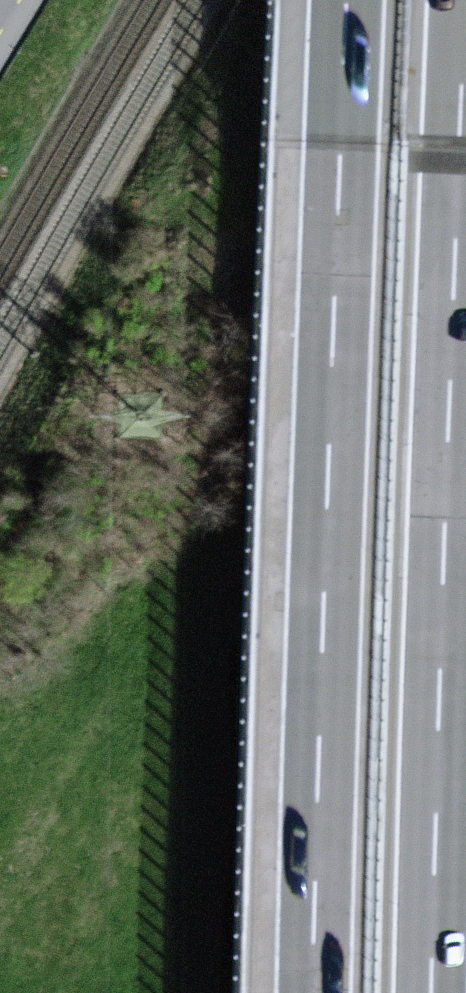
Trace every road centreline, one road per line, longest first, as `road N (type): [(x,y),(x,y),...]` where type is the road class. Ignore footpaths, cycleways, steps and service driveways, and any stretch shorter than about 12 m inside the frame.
road 1 (motorway): [(348,0),(315,992)]
road 2 (motorway): [(435,992),(465,0)]

